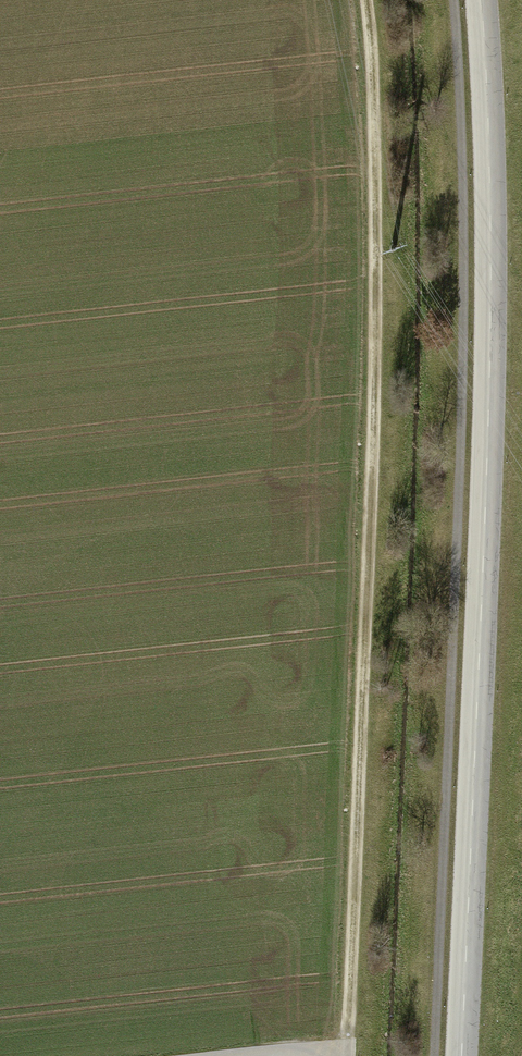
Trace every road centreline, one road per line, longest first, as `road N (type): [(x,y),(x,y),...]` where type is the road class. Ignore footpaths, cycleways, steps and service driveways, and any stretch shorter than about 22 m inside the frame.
road 1 (tertiary): [(480,0),(489,223),(486,495),(461,1055)]
road 2 (track): [(342,1048),(373,317),(374,109),(360,0)]

